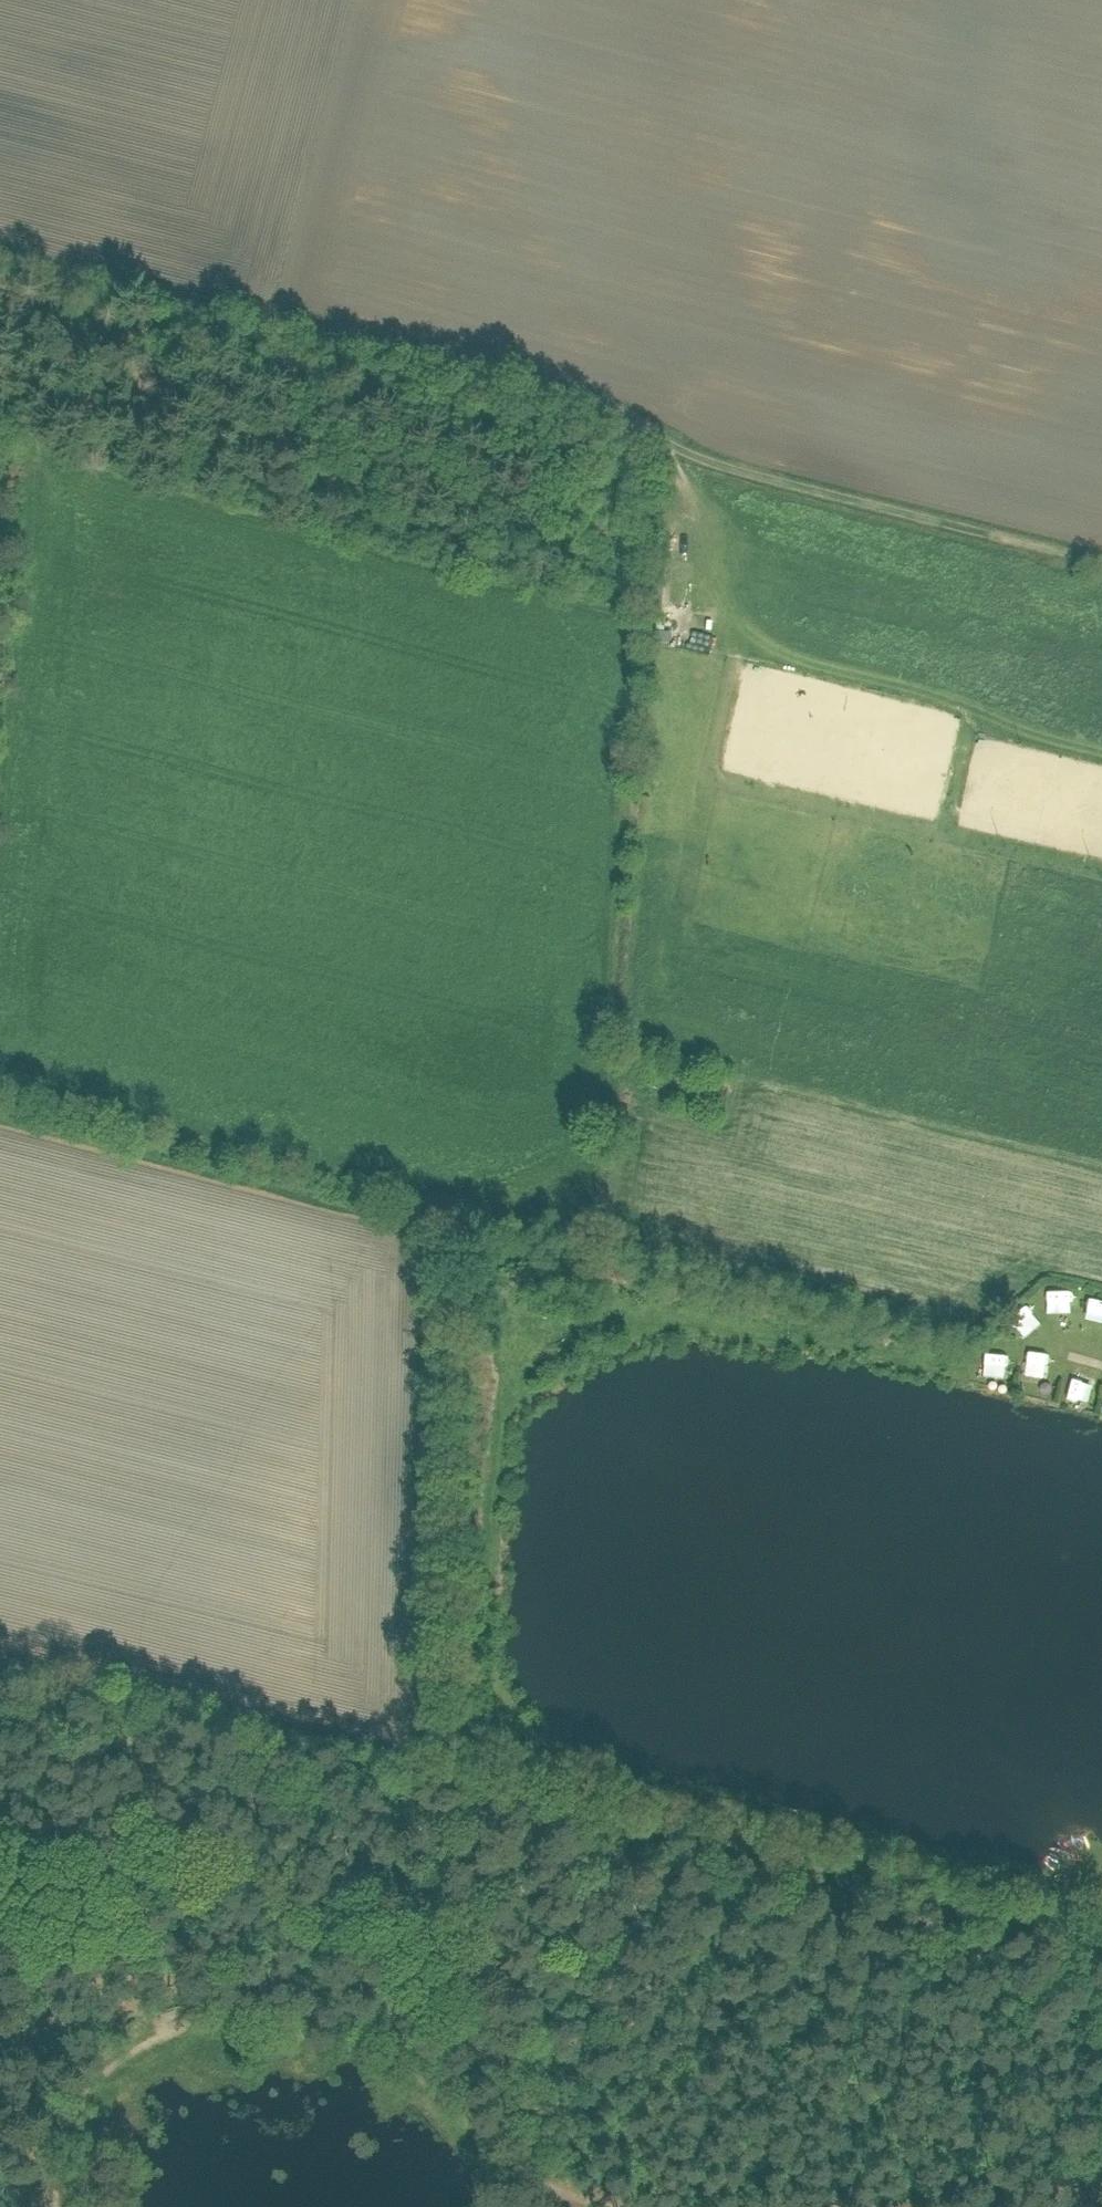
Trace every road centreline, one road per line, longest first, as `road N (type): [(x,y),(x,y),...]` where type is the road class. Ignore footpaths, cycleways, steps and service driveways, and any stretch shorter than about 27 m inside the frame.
road 1 (track): [(0,256),(556,394),(613,413),(718,464),(1101,561)]
road 2 (track): [(1101,1935),(0,1660)]

